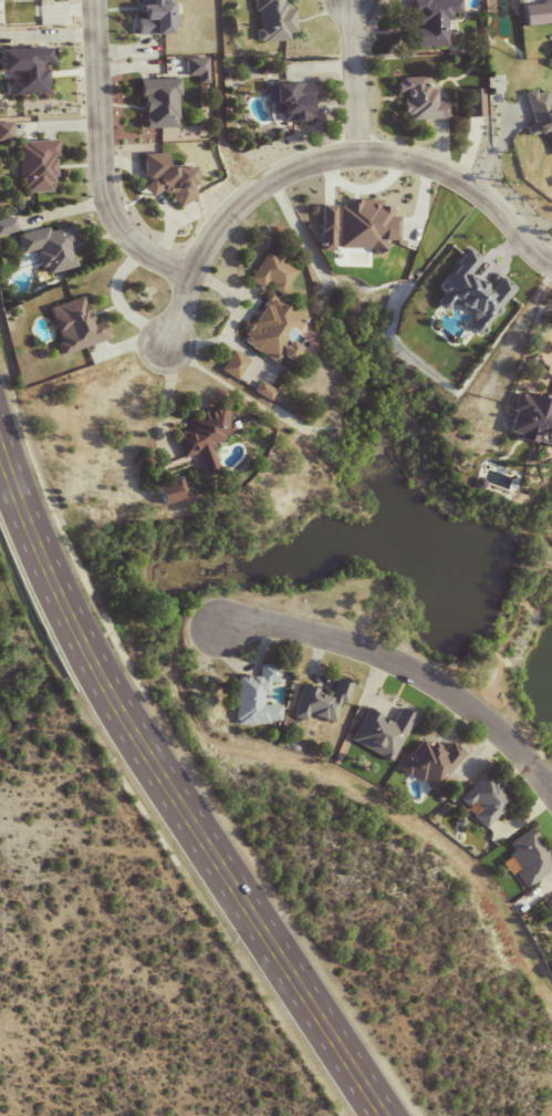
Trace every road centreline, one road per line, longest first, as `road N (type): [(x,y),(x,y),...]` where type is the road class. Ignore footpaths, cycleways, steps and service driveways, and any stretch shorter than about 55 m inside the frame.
road 1 (secondary): [(380,1115),(81,651),(0,454)]
road 2 (residential): [(166,347),(186,275),(212,229),(252,188),(295,163),(355,154),(458,177),(551,267)]
road 3 (residential): [(551,796),(489,725),(402,665),(281,626),(216,628)]
road 4 (residential): [(186,275),(133,247),(101,178),(91,0)]
road 5 (residential): [(355,154),(350,0)]

